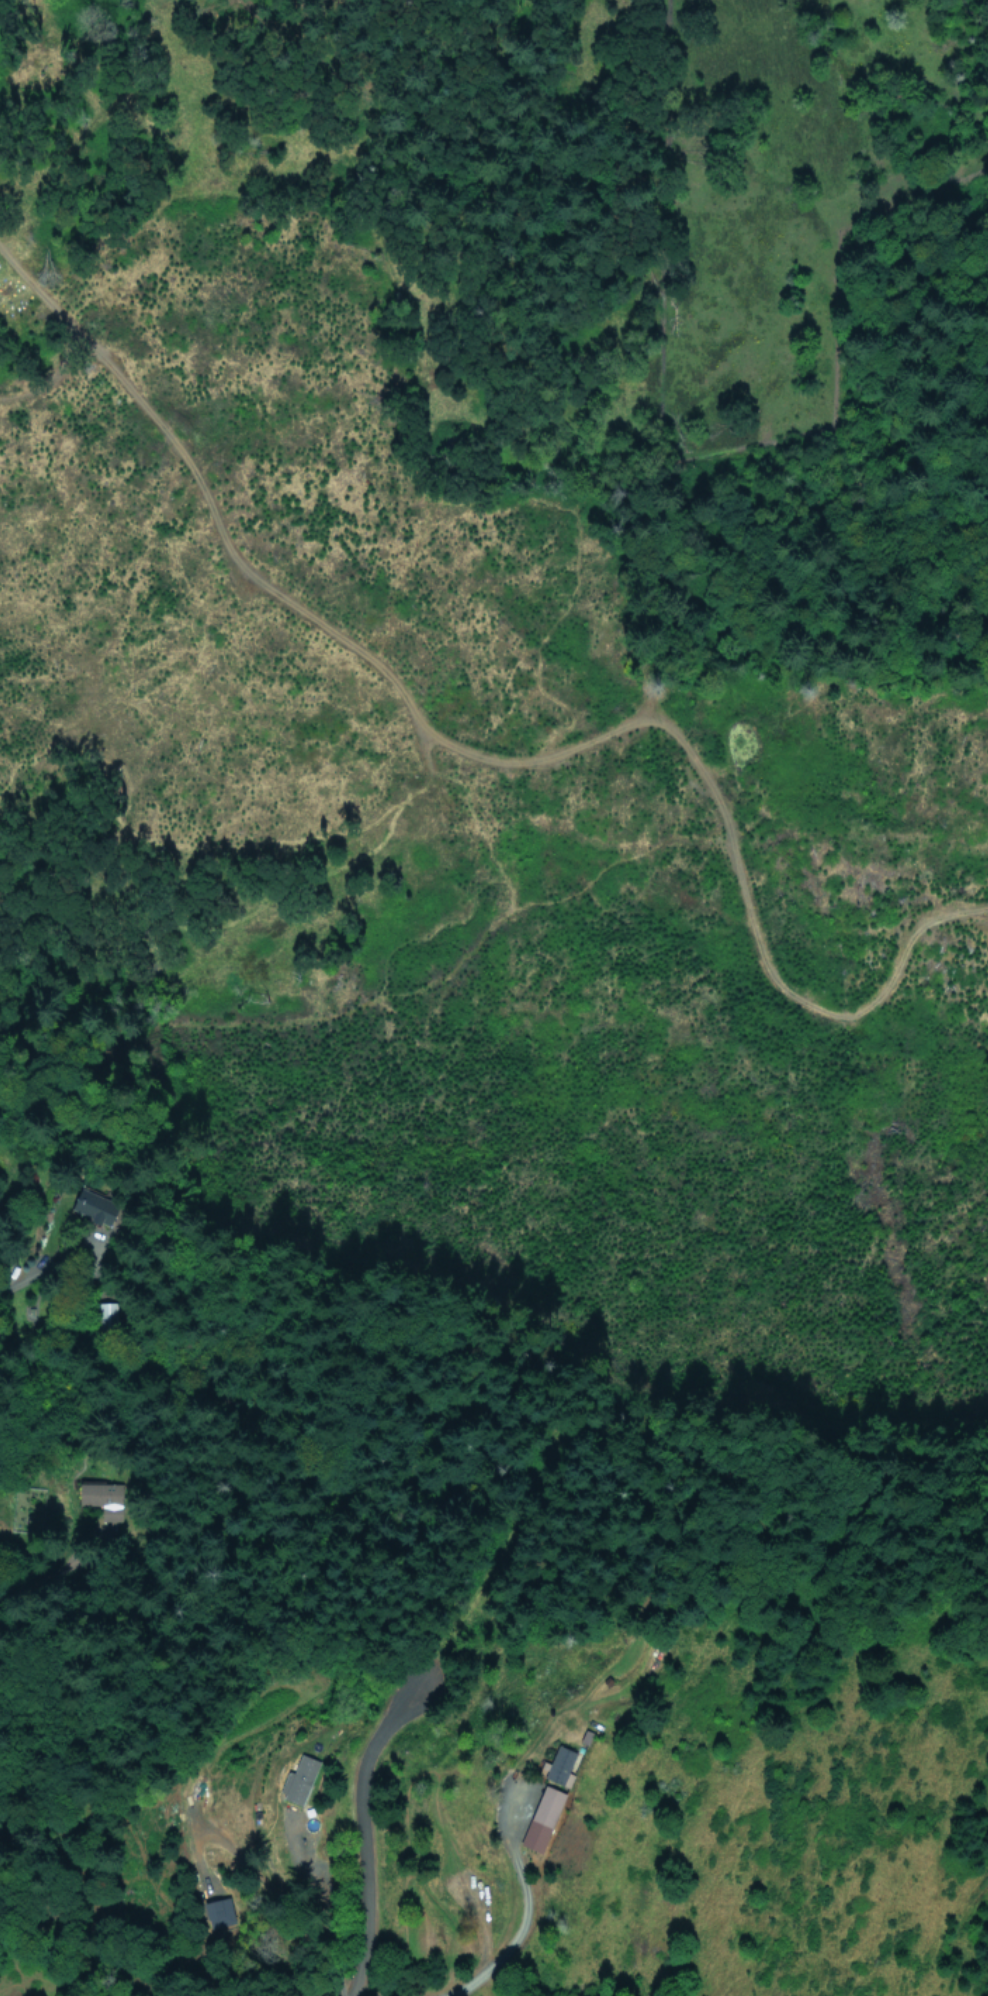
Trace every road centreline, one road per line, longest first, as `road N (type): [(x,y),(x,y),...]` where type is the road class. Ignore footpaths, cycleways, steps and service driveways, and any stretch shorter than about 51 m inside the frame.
road 1 (residential): [(347,1995),(370,1898),(358,1768),(414,1692)]

